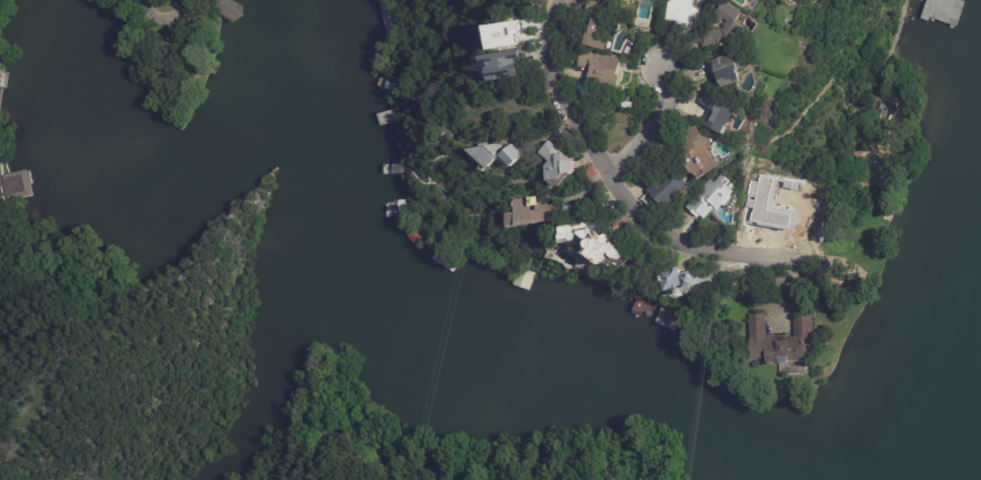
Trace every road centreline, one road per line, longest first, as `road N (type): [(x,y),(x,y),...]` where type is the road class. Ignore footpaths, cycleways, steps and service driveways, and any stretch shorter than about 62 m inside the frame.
road 1 (residential): [(803,261),(691,249),(625,198),(549,69),(545,32),(555,0)]
road 2 (residential): [(611,175),(674,107),(665,67)]

